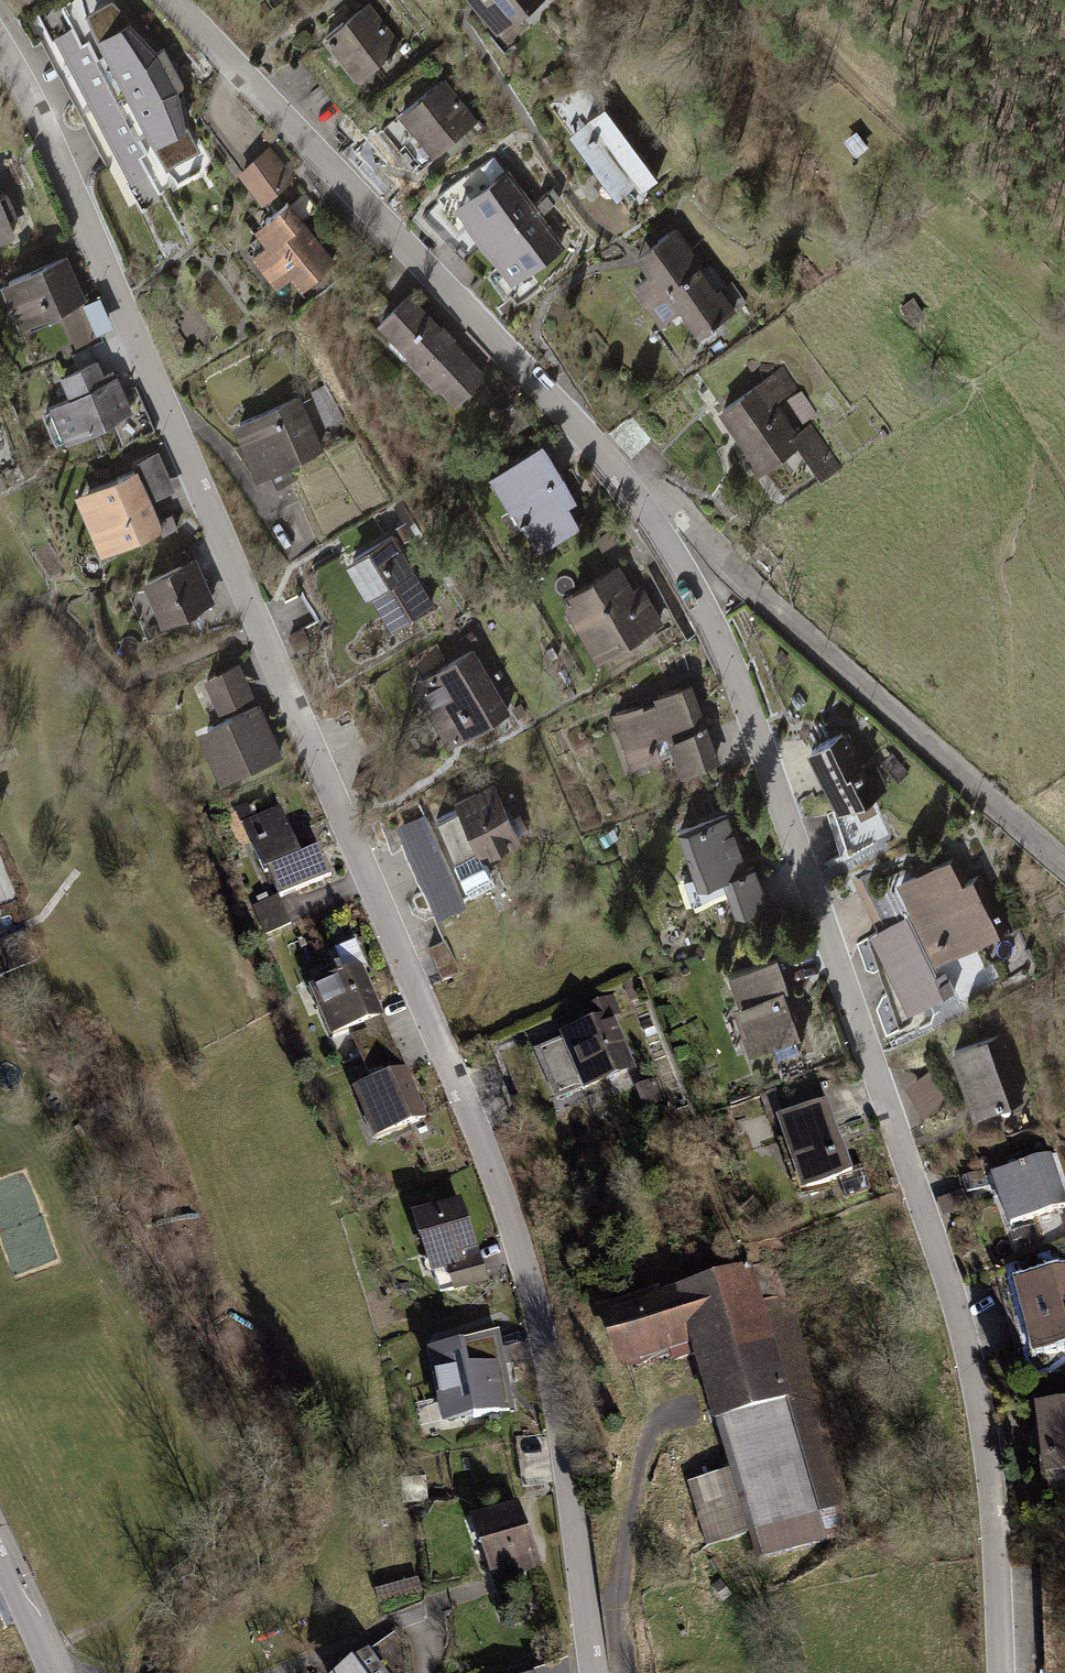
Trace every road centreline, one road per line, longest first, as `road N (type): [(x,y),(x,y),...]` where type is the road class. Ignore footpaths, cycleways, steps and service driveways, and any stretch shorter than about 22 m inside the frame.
road 1 (residential): [(0,38),(44,102),(143,324),(262,629),(488,1144),(529,1260),(565,1422),(597,1672)]
road 2 (residential): [(659,519),(715,627),(879,1060),(976,1377),(991,1473),(1001,1672)]
road 3 (residential): [(168,0),(659,519)]
road 4 (residential): [(1064,863),(725,564),(659,519)]
road 5 (track): [(767,0),(1064,268)]
road 6 (residential): [(57,1672),(0,1552)]

